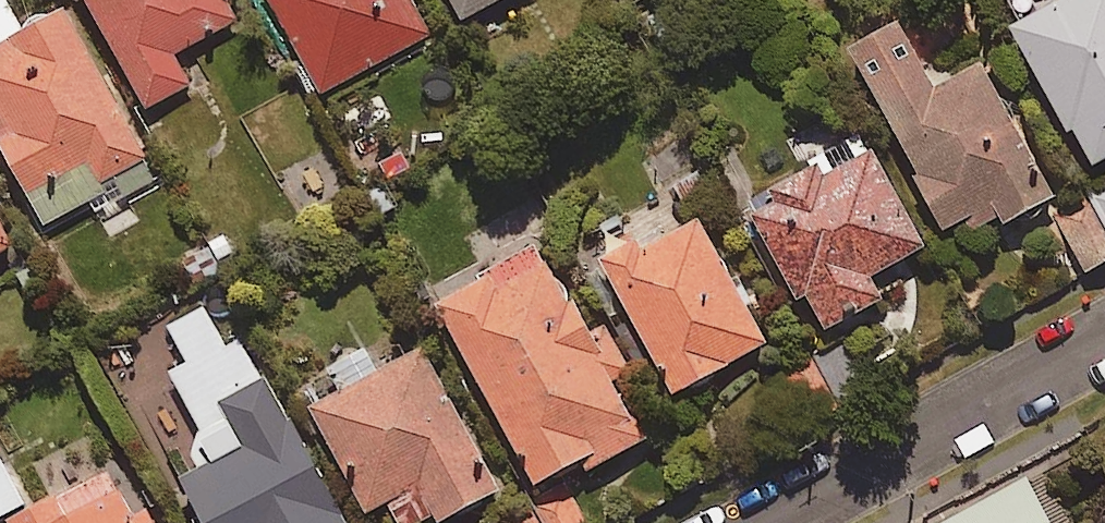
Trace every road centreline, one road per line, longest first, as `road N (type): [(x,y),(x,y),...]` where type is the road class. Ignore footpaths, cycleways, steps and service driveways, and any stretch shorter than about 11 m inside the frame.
road 1 (residential): [(1104,339),(771,522)]

